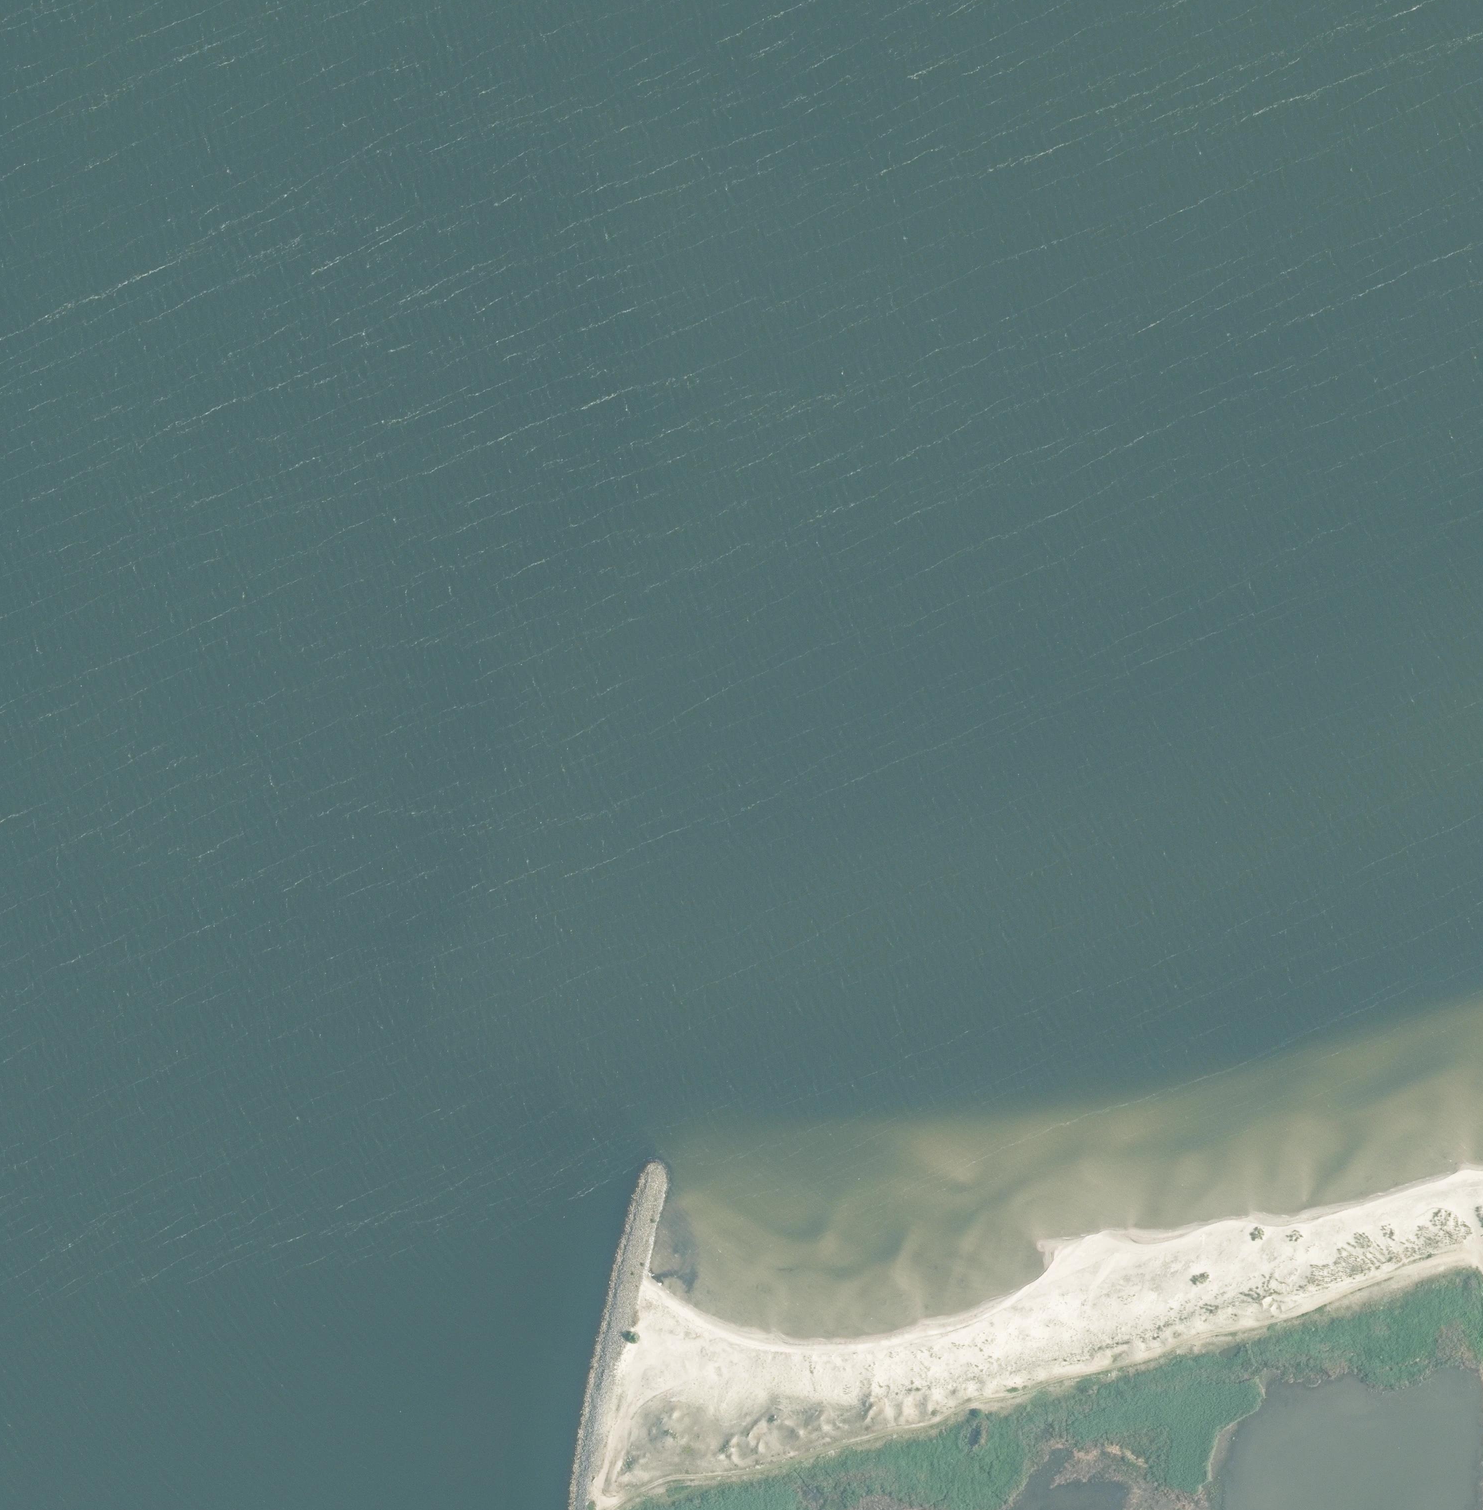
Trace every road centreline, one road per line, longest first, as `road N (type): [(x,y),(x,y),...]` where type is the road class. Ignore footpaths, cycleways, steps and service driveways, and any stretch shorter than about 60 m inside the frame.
road 1 (track): [(1469,1247),(1425,1246),(1281,1303),(951,1394),(918,1414),(743,1460),(647,1469),(586,1509)]
road 2 (track): [(1459,1213),(1480,1334),(1479,1509)]
road 3 (track): [(583,1509),(612,1391),(642,1370)]

